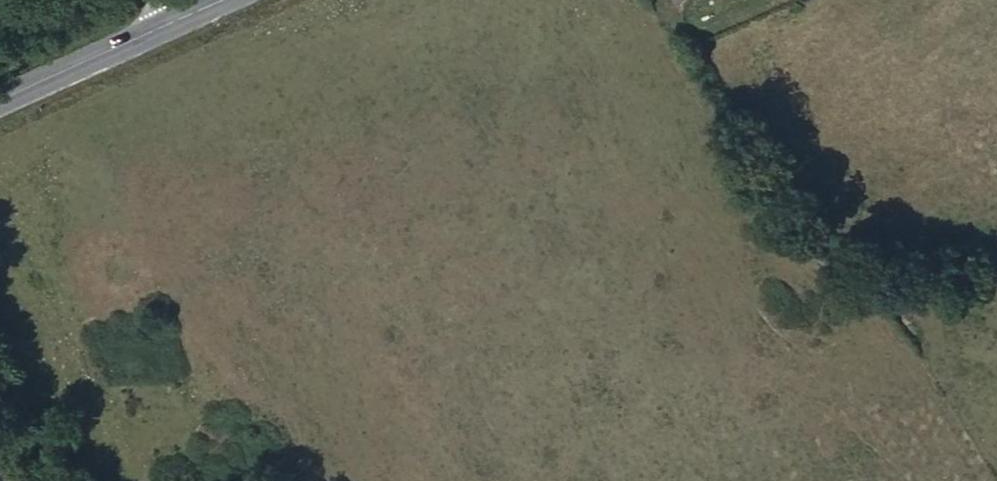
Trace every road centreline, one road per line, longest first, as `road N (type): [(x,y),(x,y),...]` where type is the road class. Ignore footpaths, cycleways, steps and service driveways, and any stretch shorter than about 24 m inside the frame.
road 1 (tertiary): [(0,101),(169,23)]

